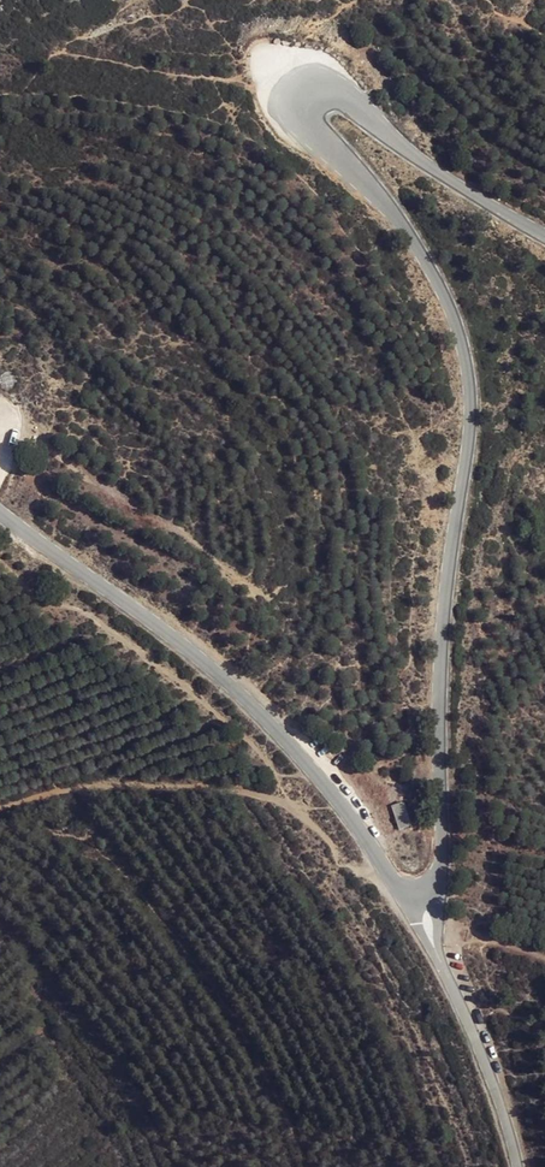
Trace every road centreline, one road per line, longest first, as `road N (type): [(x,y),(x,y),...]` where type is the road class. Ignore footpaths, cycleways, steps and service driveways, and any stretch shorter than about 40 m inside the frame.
road 1 (tertiary): [(421,891),(441,868),(443,636),(470,429),(467,367),(447,302),(418,248),(388,206),(302,122),(299,101),(318,85),(336,86),(419,160),(544,237)]
road 2 (tertiary): [(0,513),(223,679),(309,768),(392,882),(421,891)]
road 3 (unclassified): [(517,1166),(421,891)]

